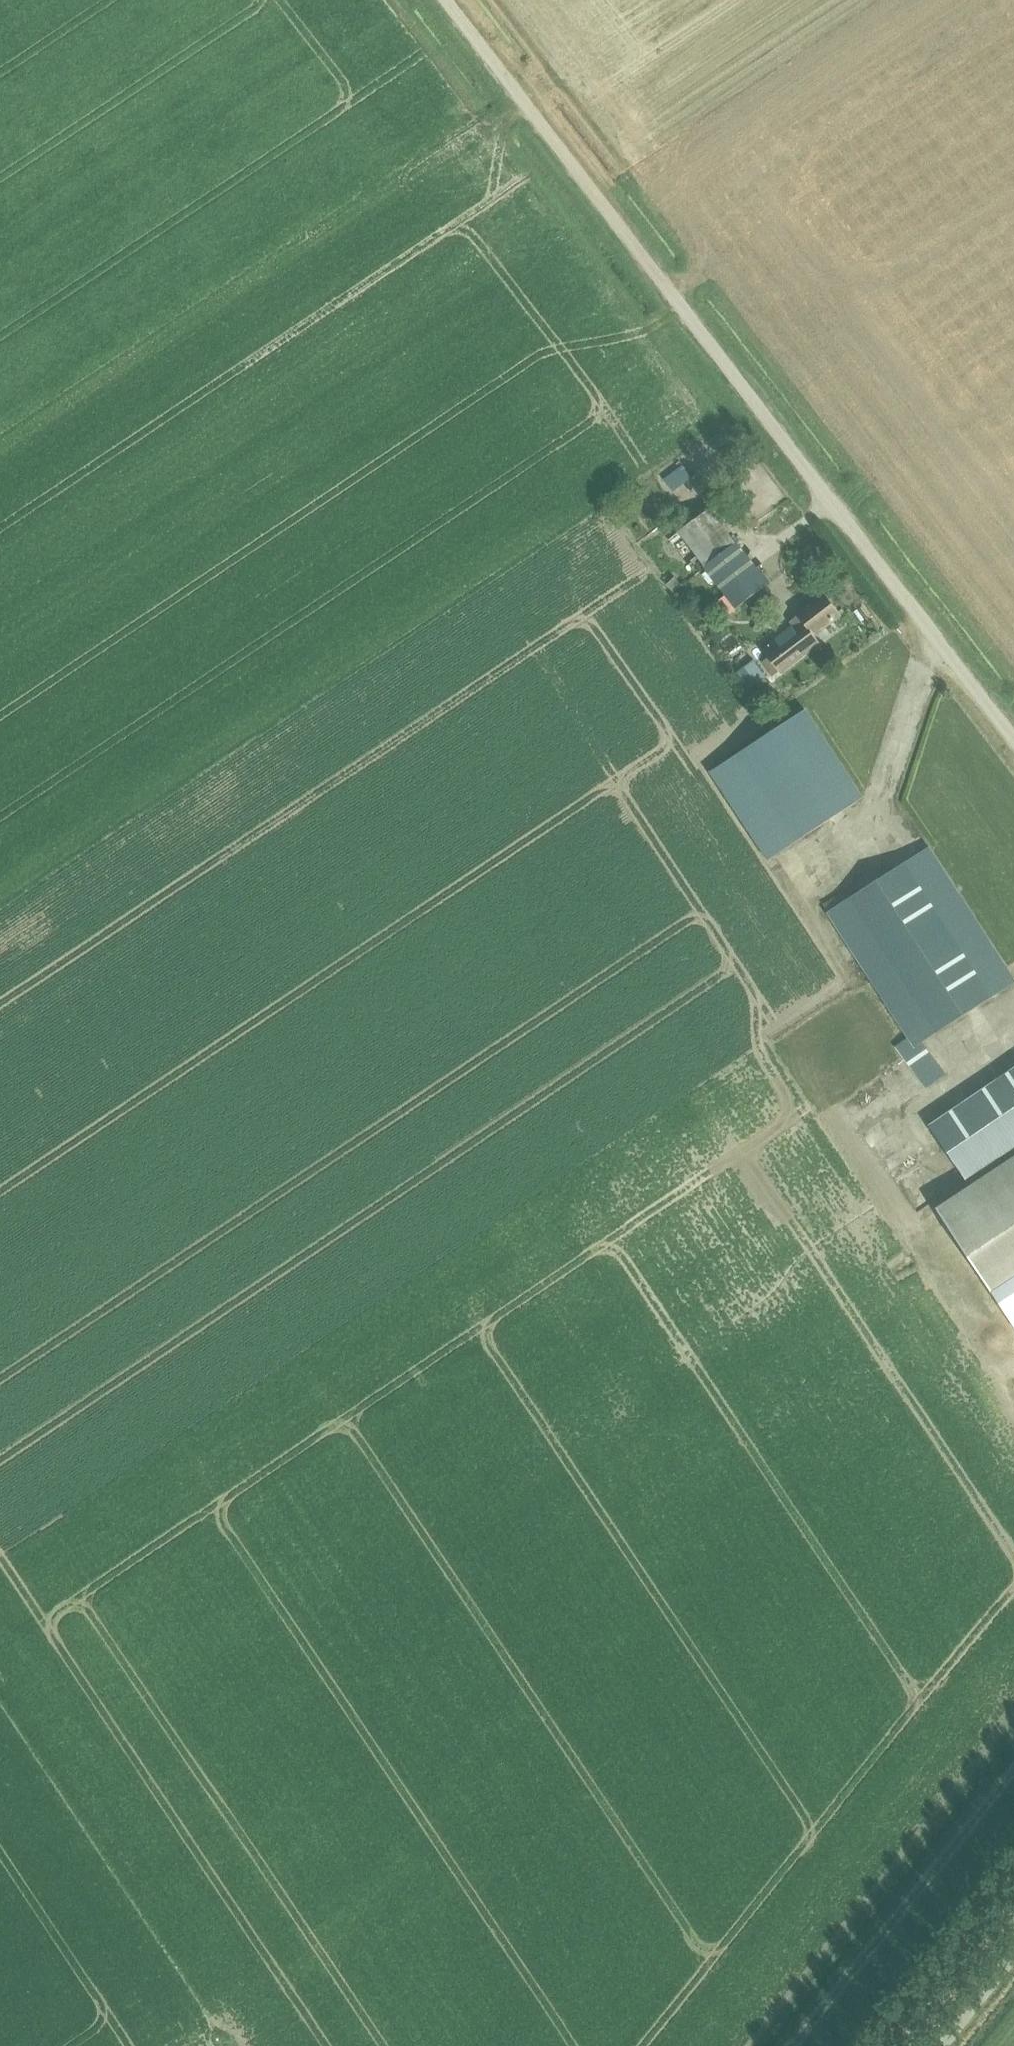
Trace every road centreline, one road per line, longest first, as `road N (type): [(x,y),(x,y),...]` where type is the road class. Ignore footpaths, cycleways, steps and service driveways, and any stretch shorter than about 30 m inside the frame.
road 1 (unclassified): [(1013,741),(444,0)]

